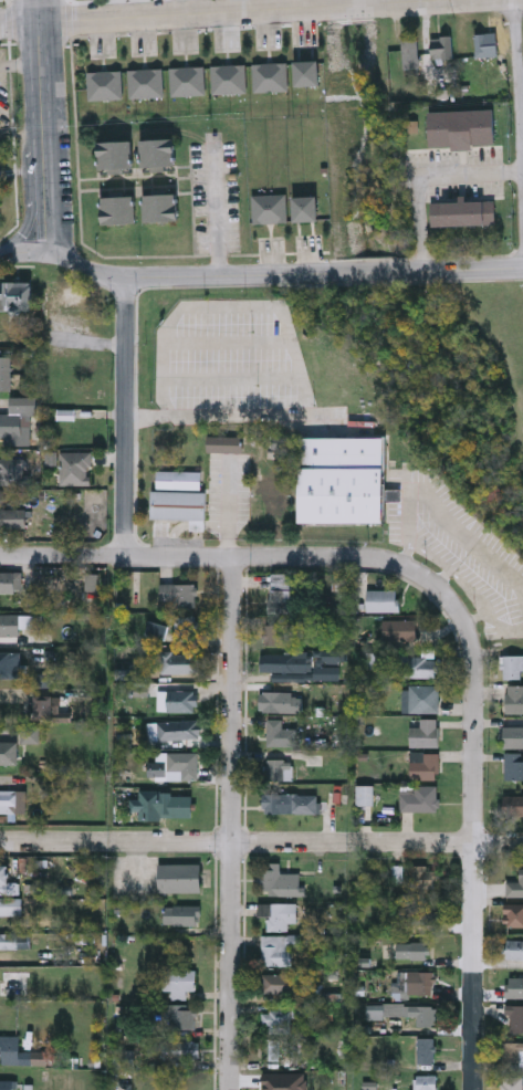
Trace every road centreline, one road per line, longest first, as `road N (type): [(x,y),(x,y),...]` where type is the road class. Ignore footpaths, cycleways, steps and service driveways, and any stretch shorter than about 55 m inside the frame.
road 1 (residential): [(415,568),(459,607),(474,638),(477,1089)]
road 2 (residential): [(237,557),(234,1089)]
road 3 (residential): [(0,843),(522,843)]
road 4 (tertiary): [(522,267),(124,279),(46,252)]
road 5 (residential): [(0,559),(375,556),(415,568)]
road 6 (residential): [(38,23),(419,0)]
road 7 (residential): [(125,558),(124,279)]
road 8 (tertiary): [(46,252),(36,0)]
road 9 (residential): [(512,0),(522,219)]

